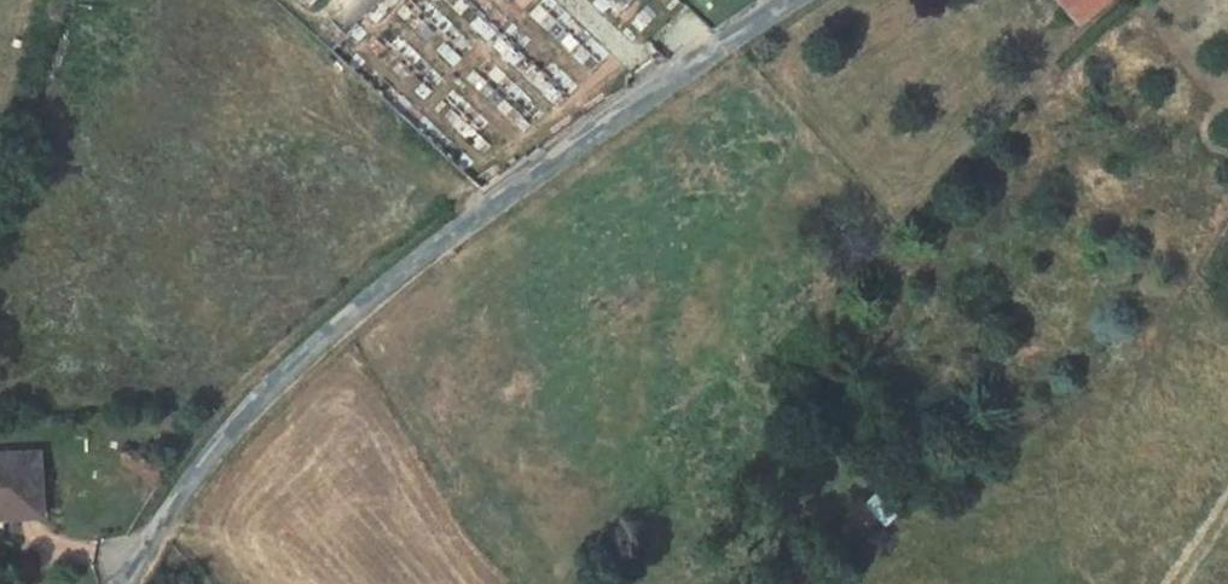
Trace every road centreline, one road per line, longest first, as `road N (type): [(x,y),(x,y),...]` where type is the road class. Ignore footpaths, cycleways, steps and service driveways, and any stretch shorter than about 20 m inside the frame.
road 1 (residential): [(784,0),(641,89),(356,311),(201,465),(130,583)]

